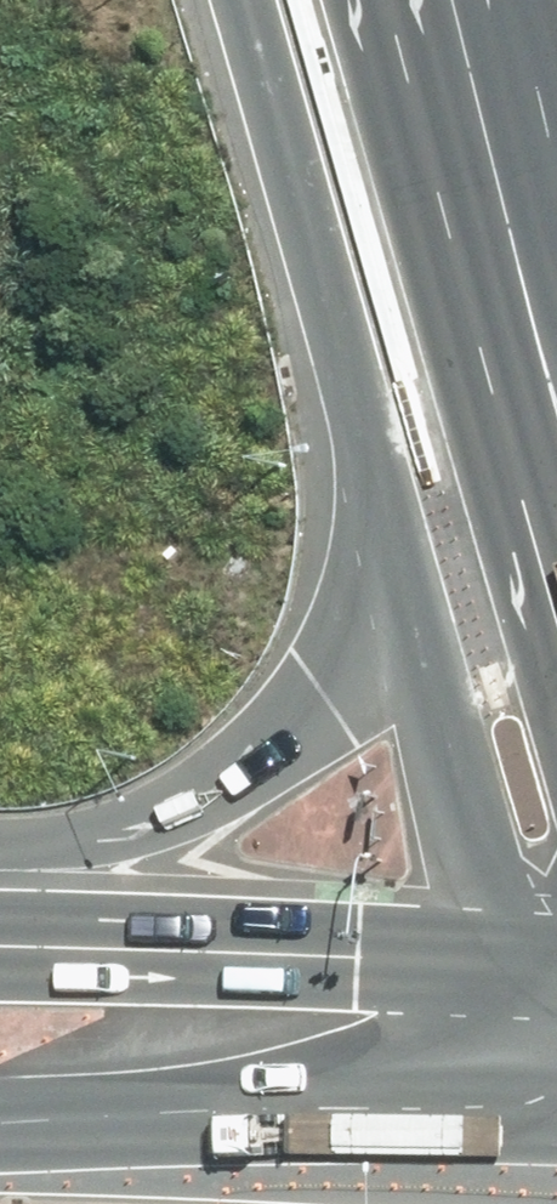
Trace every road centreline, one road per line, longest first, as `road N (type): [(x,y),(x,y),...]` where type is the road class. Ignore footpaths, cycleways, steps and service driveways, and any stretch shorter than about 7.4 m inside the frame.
road 1 (motorway): [(0,849),(151,833),(216,794),(318,699),(356,617),(375,549),(373,458),(246,0)]
road 2 (motorway): [(408,0),(556,620)]
road 3 (primary): [(0,953),(339,953),(556,965)]
road 4 (primary): [(556,1153),(0,1142)]
road 5 (motorway): [(498,0),(556,223)]

